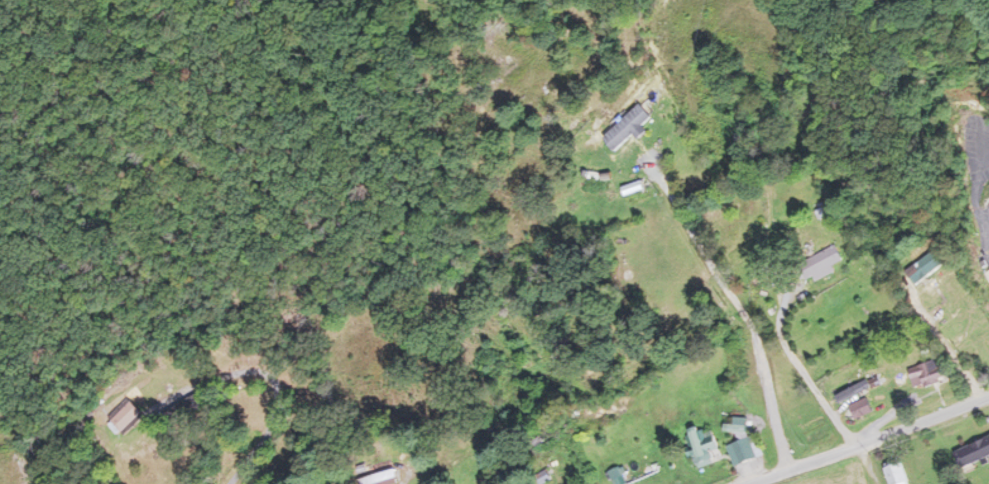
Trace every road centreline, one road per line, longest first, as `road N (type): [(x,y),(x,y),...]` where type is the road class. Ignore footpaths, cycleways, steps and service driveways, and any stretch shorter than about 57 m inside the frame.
road 1 (residential): [(762,483),(988,401)]

